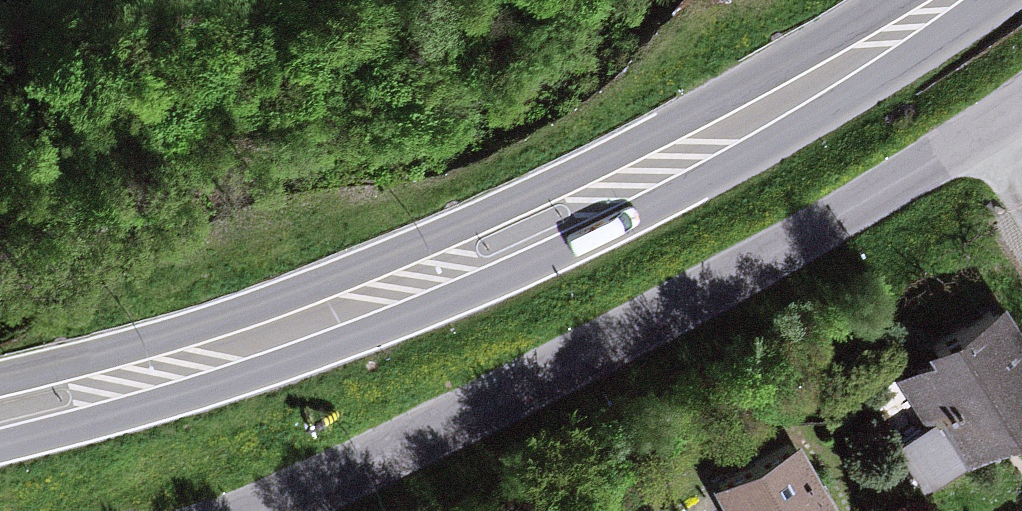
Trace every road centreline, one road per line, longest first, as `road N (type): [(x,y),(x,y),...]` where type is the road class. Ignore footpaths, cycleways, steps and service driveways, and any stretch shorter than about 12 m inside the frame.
road 1 (primary): [(0,446),(253,376),(546,260),(815,119),(980,0)]
road 2 (primary): [(899,0),(566,177),(361,267),(203,323),(0,378)]
road 3 (tertiary): [(260,510),(572,359),(1021,101)]

